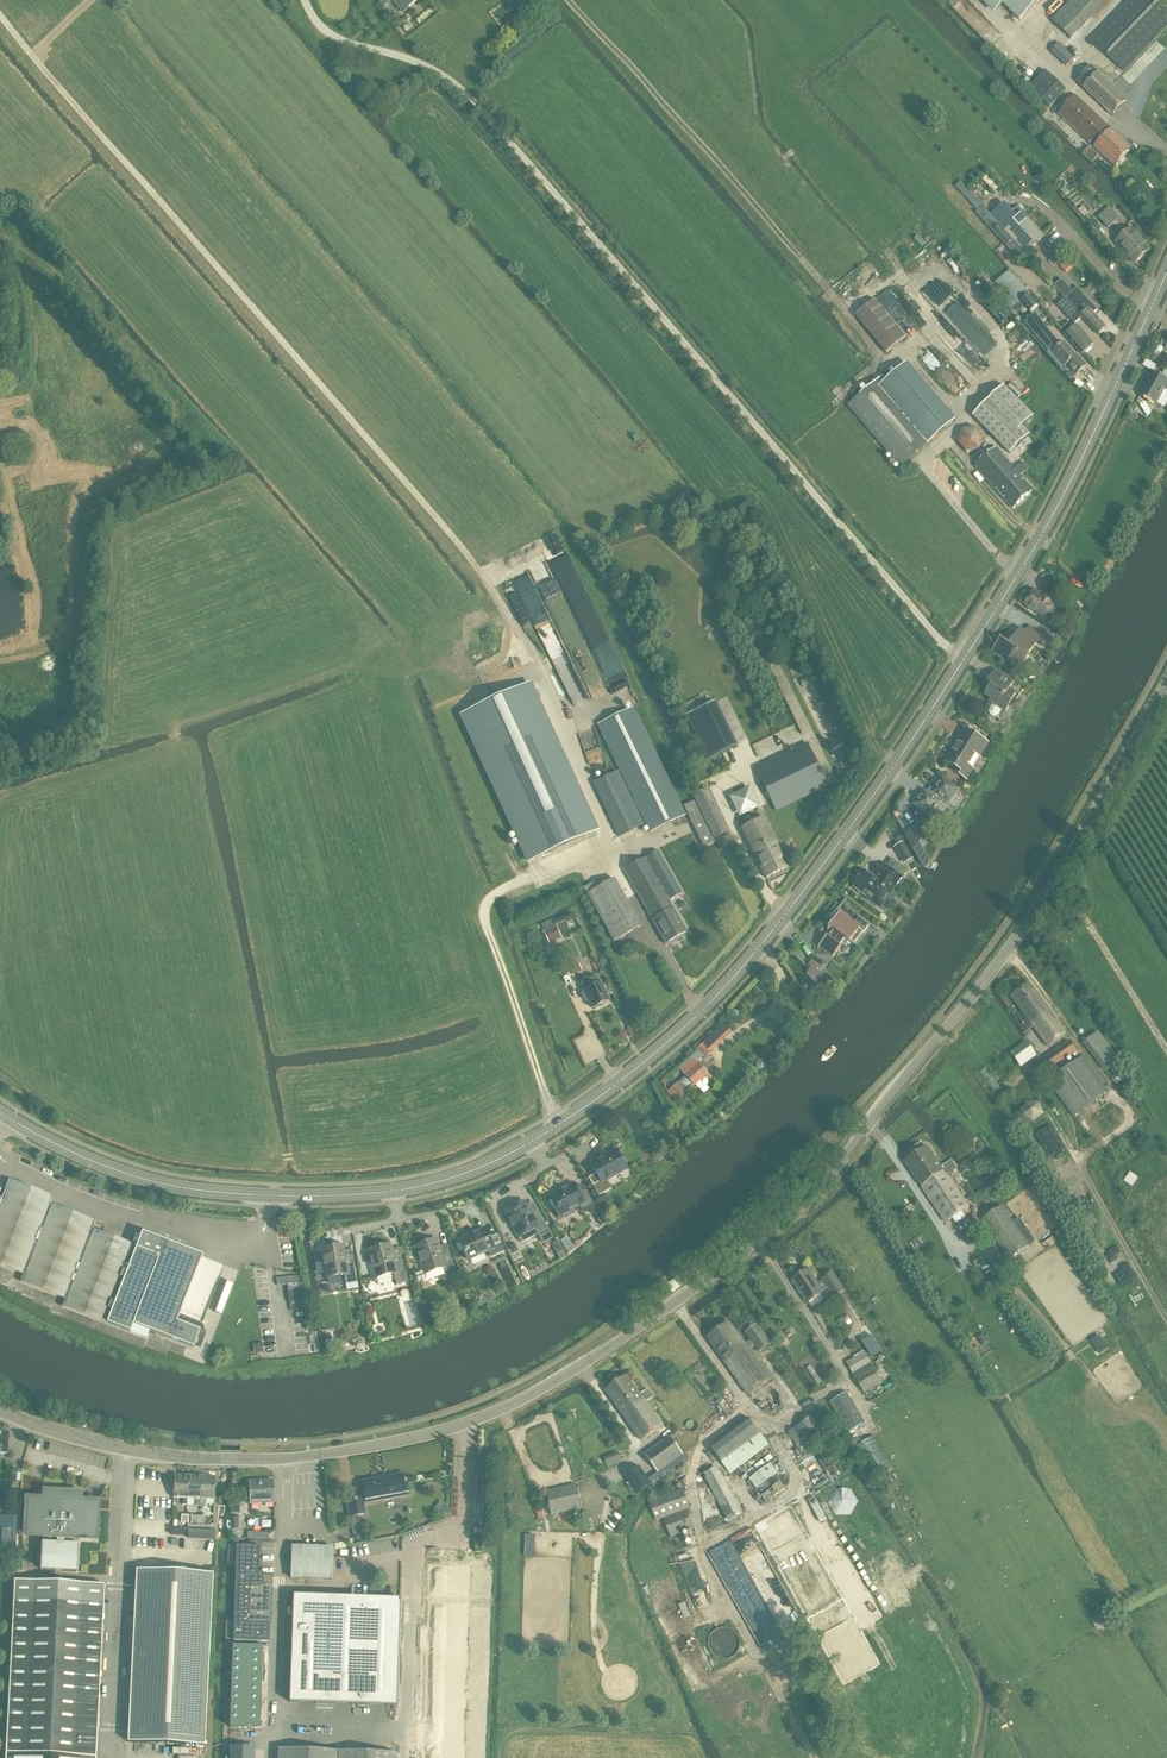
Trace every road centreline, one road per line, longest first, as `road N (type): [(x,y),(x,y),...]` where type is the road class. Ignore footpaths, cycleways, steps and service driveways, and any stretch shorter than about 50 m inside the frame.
road 1 (secondary): [(0,1115),(65,1150),(159,1184),(335,1195),(460,1176),(533,1141),(609,1088),(743,965),(885,776),(1053,513),(1166,267)]
road 2 (track): [(678,831),(617,853),(476,564),(32,54)]
road 3 (tertiary): [(643,1326),(801,1209),(846,1158),(1041,903),(1166,684)]
road 4 (tertiary): [(643,1326),(470,1423),(284,1460),(129,1450),(0,1411)]
road 5 (track): [(617,853),(483,901),(486,927),(560,1122)]
road 6 (track): [(1134,1118),(1096,1146),(1084,1172),(1166,1321)]
road 7 (track): [(0,414),(41,375),(25,251),(8,234)]
road 8 (track): [(0,654),(27,642),(38,615),(0,476)]
road 9 (track): [(1049,891),(1085,920),(1166,1052)]
road 10 (track): [(819,621),(873,745),(896,759)]

